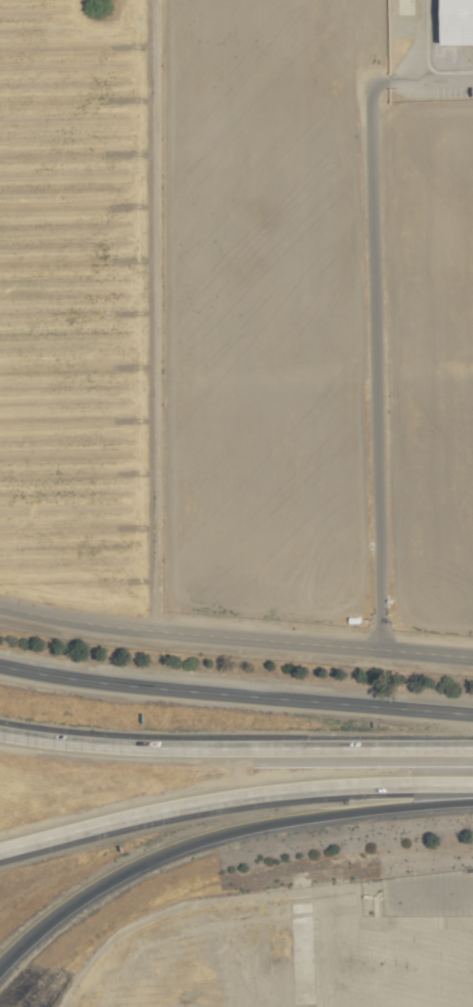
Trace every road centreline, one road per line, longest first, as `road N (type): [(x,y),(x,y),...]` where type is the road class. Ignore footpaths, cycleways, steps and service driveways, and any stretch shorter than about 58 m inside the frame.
road 1 (motorway): [(0,966),(76,902),(160,855),(291,820),(472,804)]
road 2 (motorway): [(0,851),(234,798),(472,784)]
road 3 (tertiary): [(0,609),(137,631),(472,658)]
road 4 (motorway): [(472,746),(170,746),(0,733)]
road 5 (motorway): [(413,711),(0,669)]

